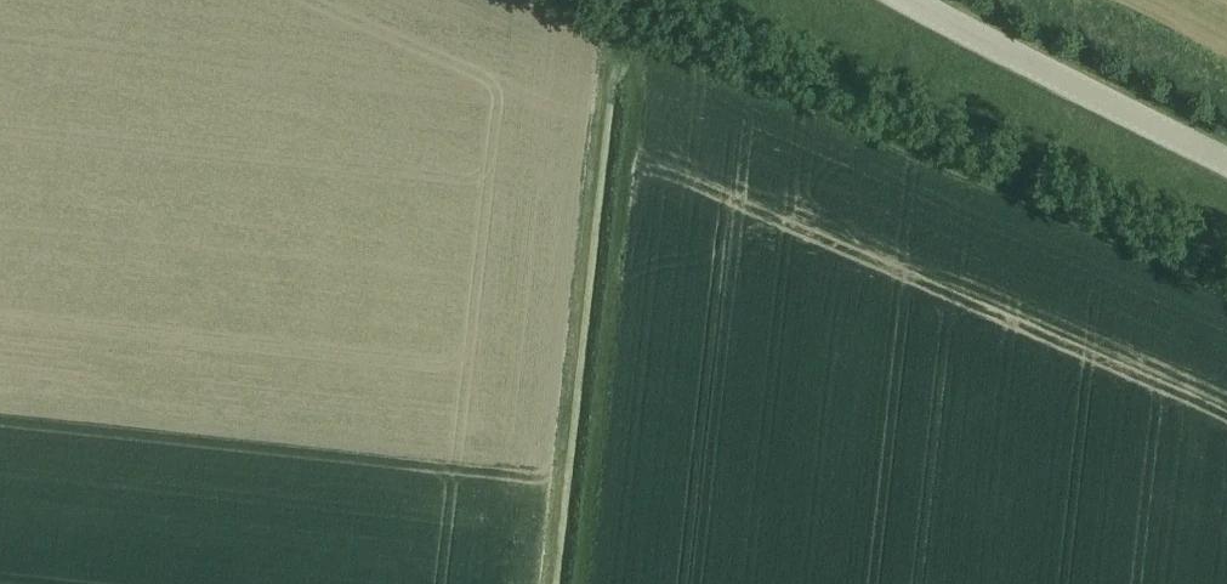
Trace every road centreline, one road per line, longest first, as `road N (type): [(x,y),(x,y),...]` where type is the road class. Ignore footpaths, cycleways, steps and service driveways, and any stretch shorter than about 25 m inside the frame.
road 1 (unclassified): [(1226,160),(914,0)]

